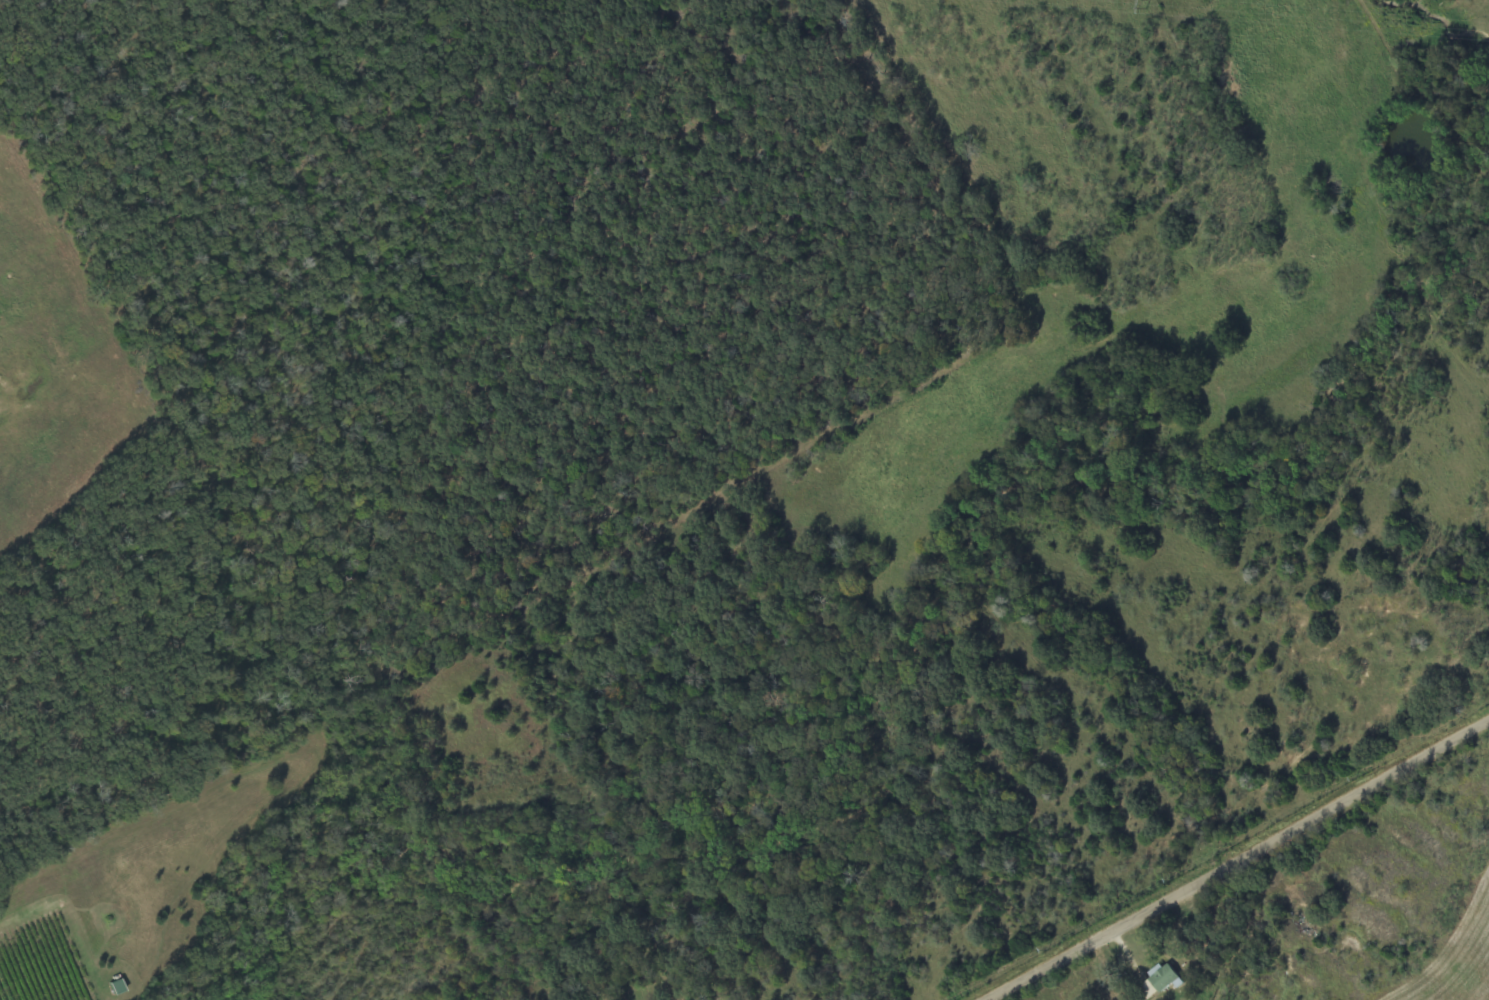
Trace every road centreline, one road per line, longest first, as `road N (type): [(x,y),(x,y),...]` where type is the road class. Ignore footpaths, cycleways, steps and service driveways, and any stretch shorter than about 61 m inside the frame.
road 1 (residential): [(994,999),(1488,725)]

